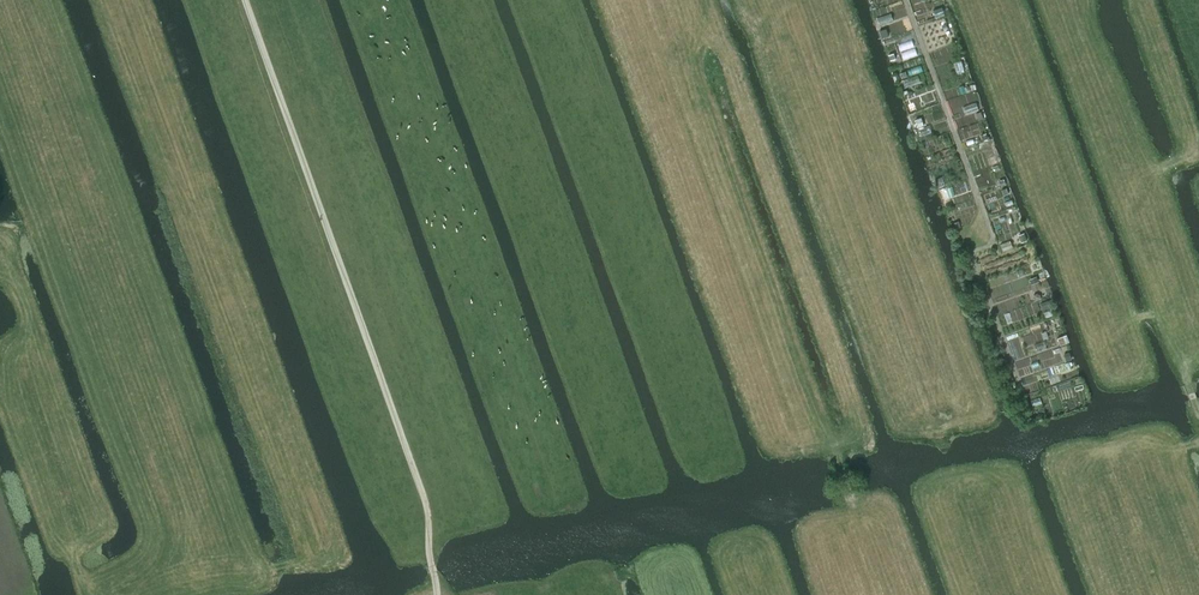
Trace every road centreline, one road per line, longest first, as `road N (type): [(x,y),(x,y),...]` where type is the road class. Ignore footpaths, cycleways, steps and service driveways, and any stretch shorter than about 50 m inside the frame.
road 1 (track): [(437,594),(428,509),(245,0)]

